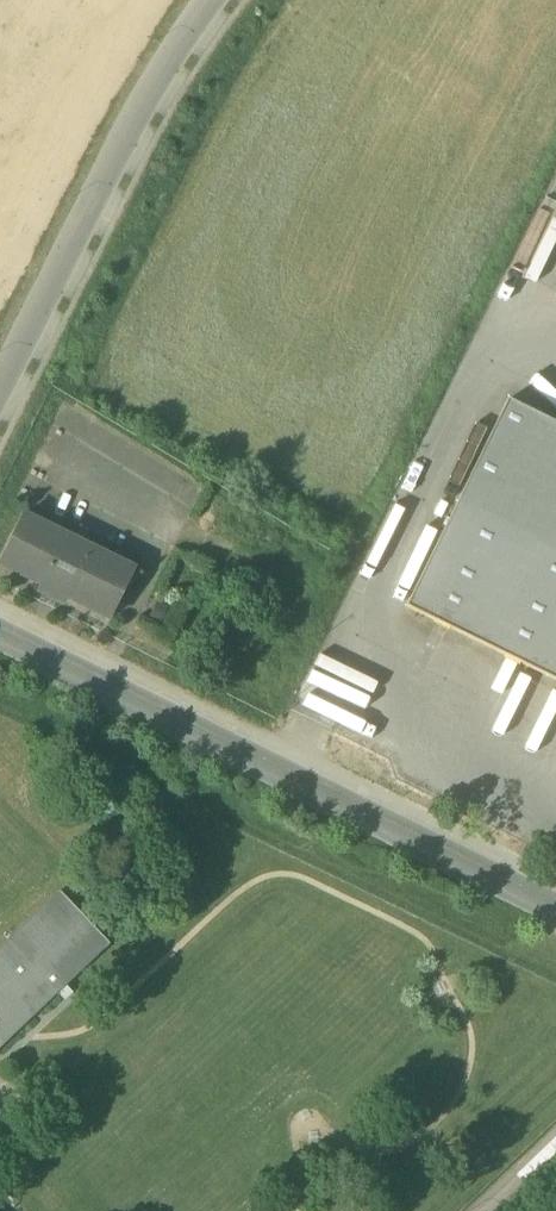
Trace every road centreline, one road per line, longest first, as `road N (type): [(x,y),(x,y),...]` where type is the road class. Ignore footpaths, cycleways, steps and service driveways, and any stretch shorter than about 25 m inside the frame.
road 1 (residential): [(555,910),(0,634)]
road 2 (residential): [(213,0),(58,271),(0,396)]

